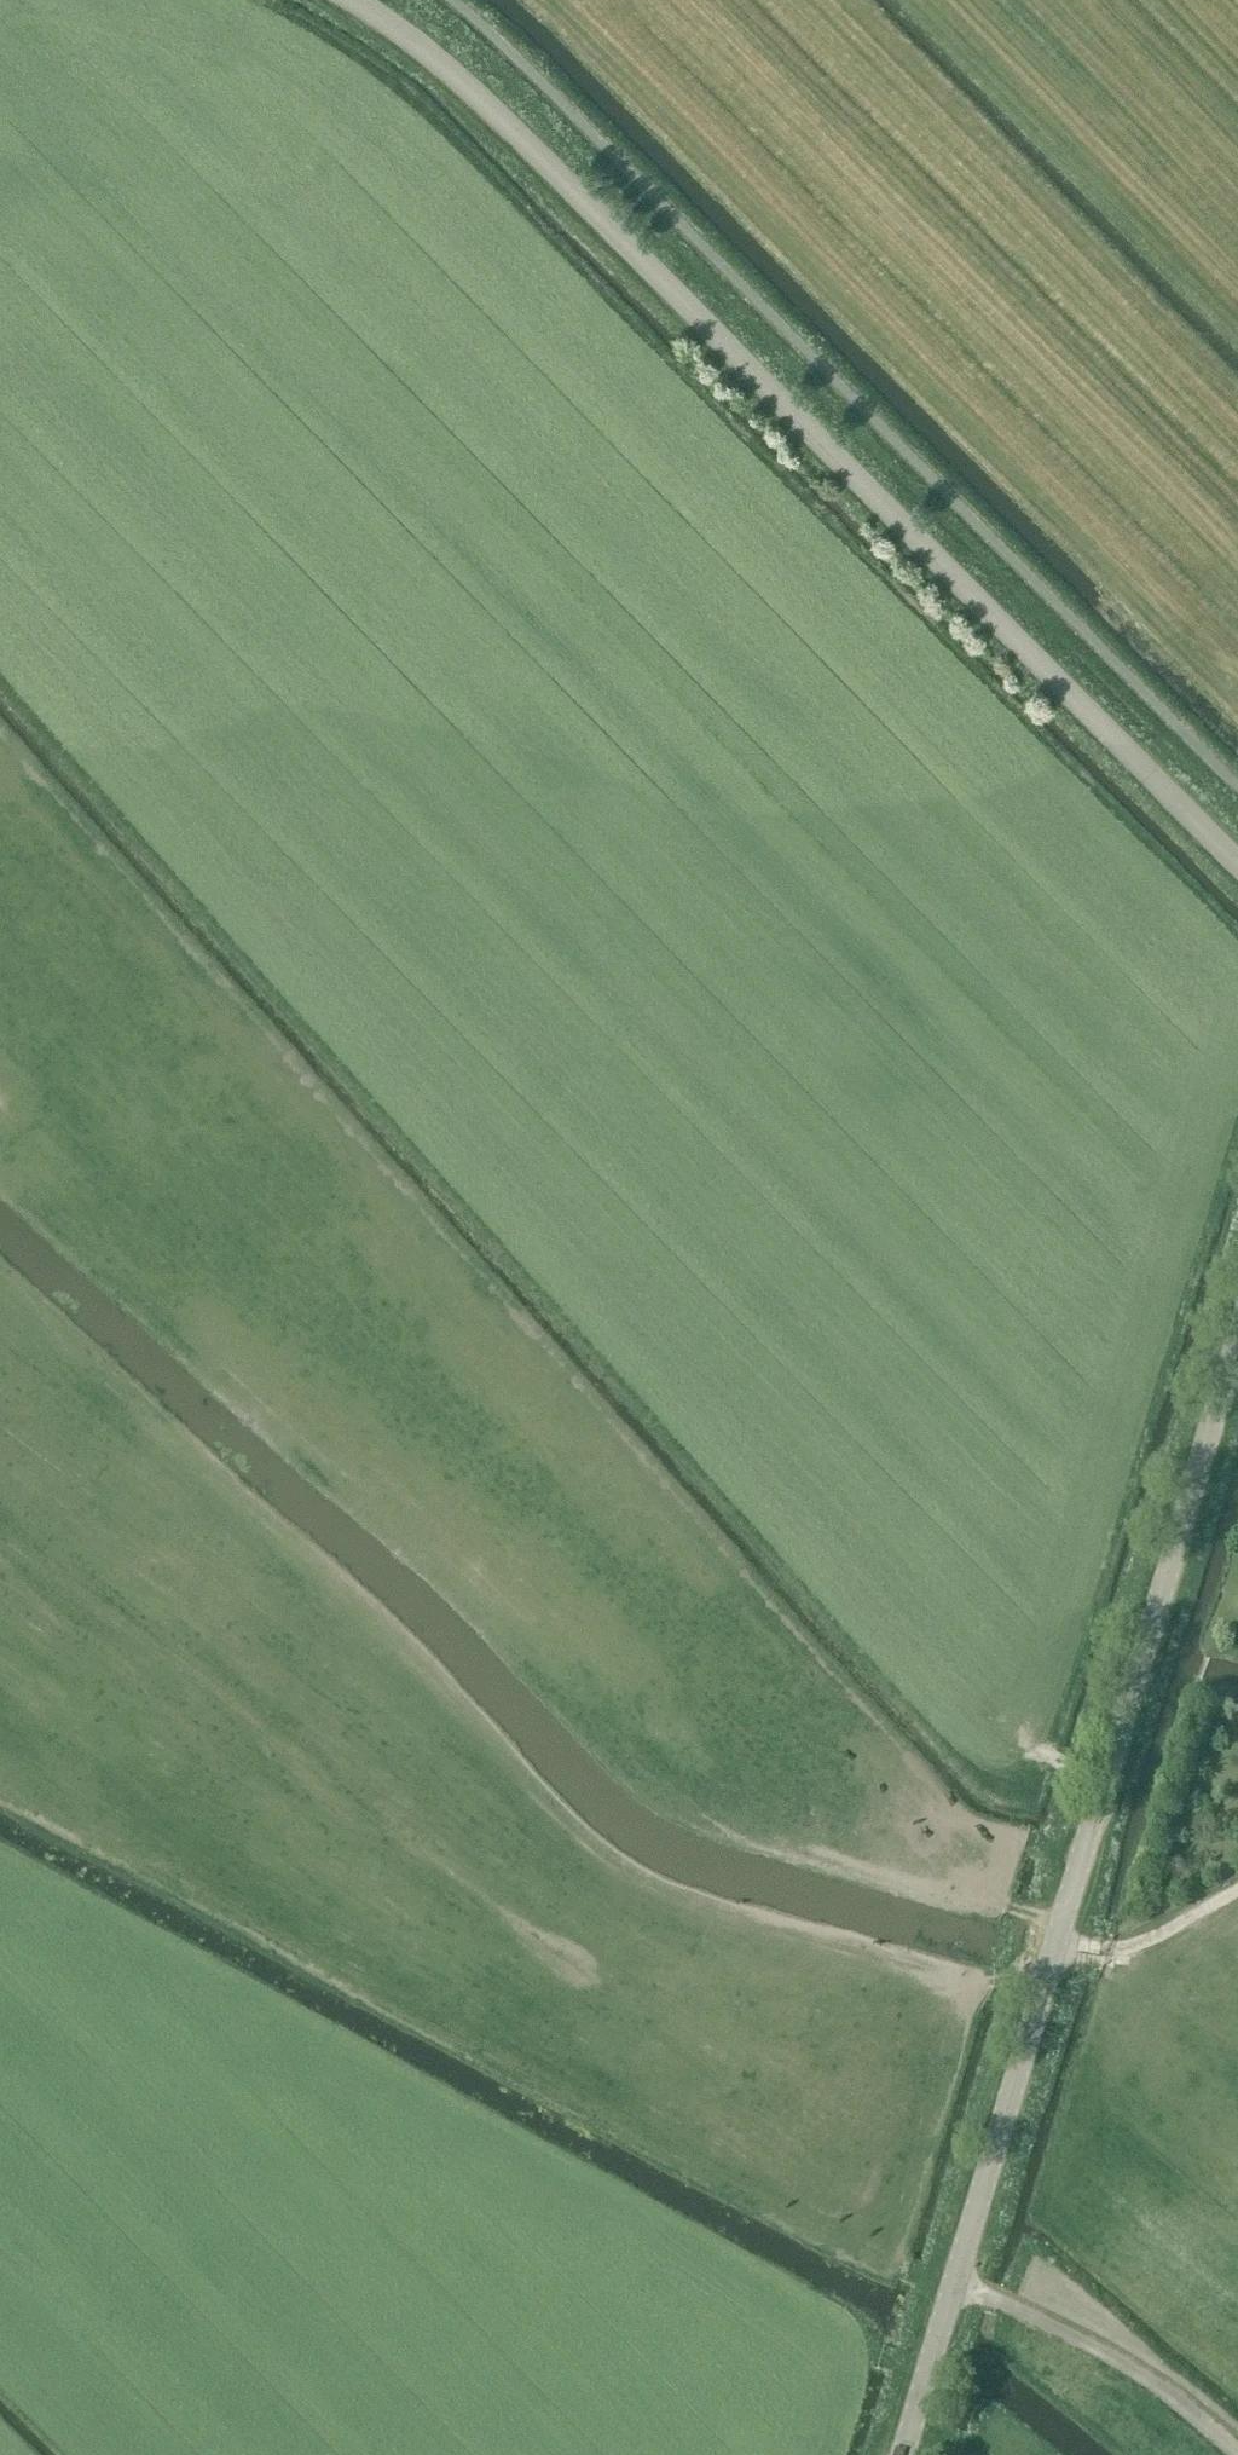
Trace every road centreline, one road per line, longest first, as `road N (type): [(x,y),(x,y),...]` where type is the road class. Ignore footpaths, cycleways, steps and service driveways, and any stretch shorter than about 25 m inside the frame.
road 1 (tertiary): [(1237,865),(456,77),(351,0)]
road 2 (tertiary): [(905,2454),(1237,1344)]
road 3 (track): [(1059,1942),(1125,1953),(1237,1895)]

